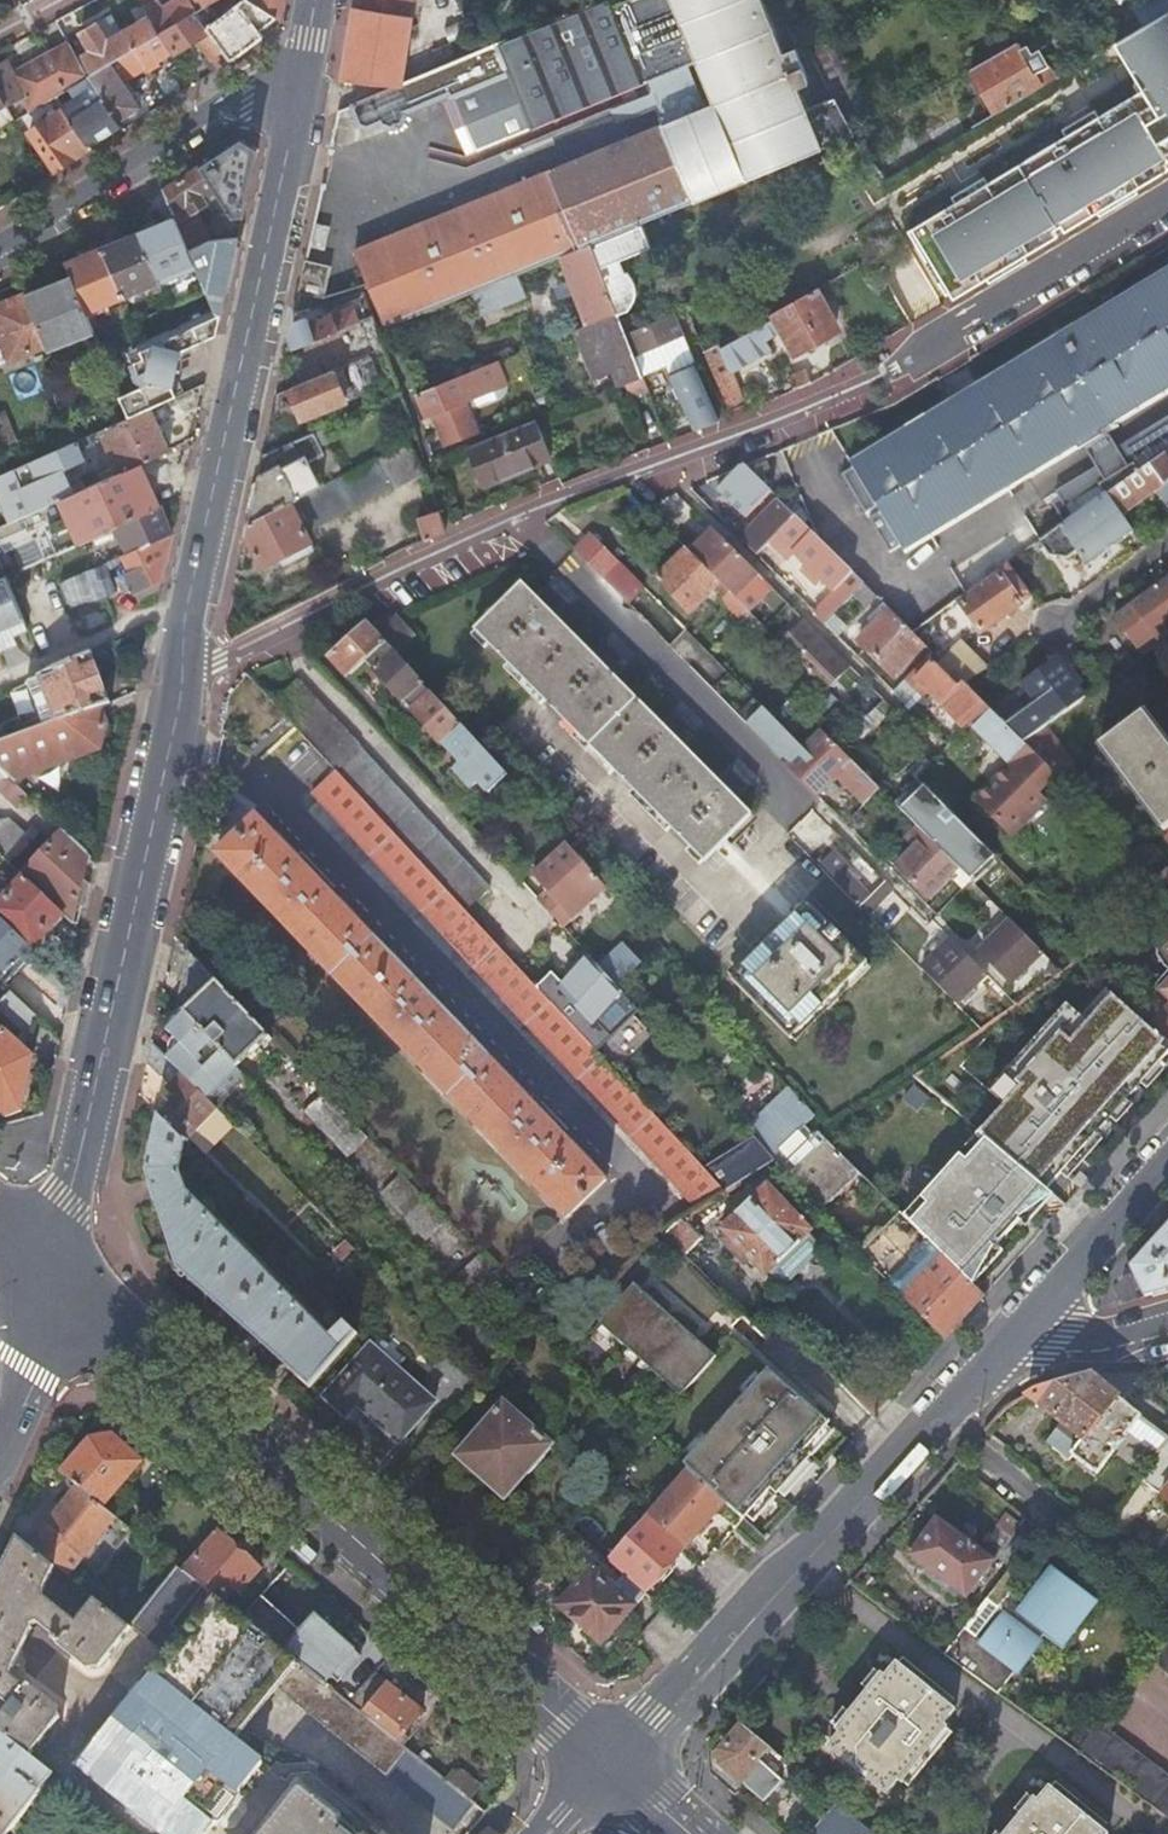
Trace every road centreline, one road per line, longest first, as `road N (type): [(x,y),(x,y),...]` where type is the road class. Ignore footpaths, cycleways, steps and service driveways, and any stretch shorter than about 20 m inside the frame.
road 1 (secondary): [(49,1276),(616,1775)]
road 2 (secondary): [(181,683),(49,1276)]
road 3 (secondary): [(294,93),(181,683)]
road 4 (residential): [(1167,205),(870,382),(654,460)]
road 5 (residential): [(520,522),(931,919)]
road 6 (secondary): [(930,1424),(616,1775)]
road 7 (residential): [(520,522),(450,548),(181,683)]
road 8 (tertiary): [(294,93),(239,94),(0,253)]
road 9 (residential): [(654,460),(888,697)]
road 10 (residential): [(1167,1611),(930,1424)]
road 11 (secondary): [(1167,1160),(1011,1335)]
road 12 (residential): [(49,1276),(25,1380),(0,1433)]
road 13 (residential): [(1167,1329),(1101,1349),(1036,1345),(1011,1335)]
road 14 (residential): [(654,460),(520,522)]
road 15 (residential): [(1167,545),(1053,628)]
road 16 (secondary): [(1011,1335),(930,1424)]

